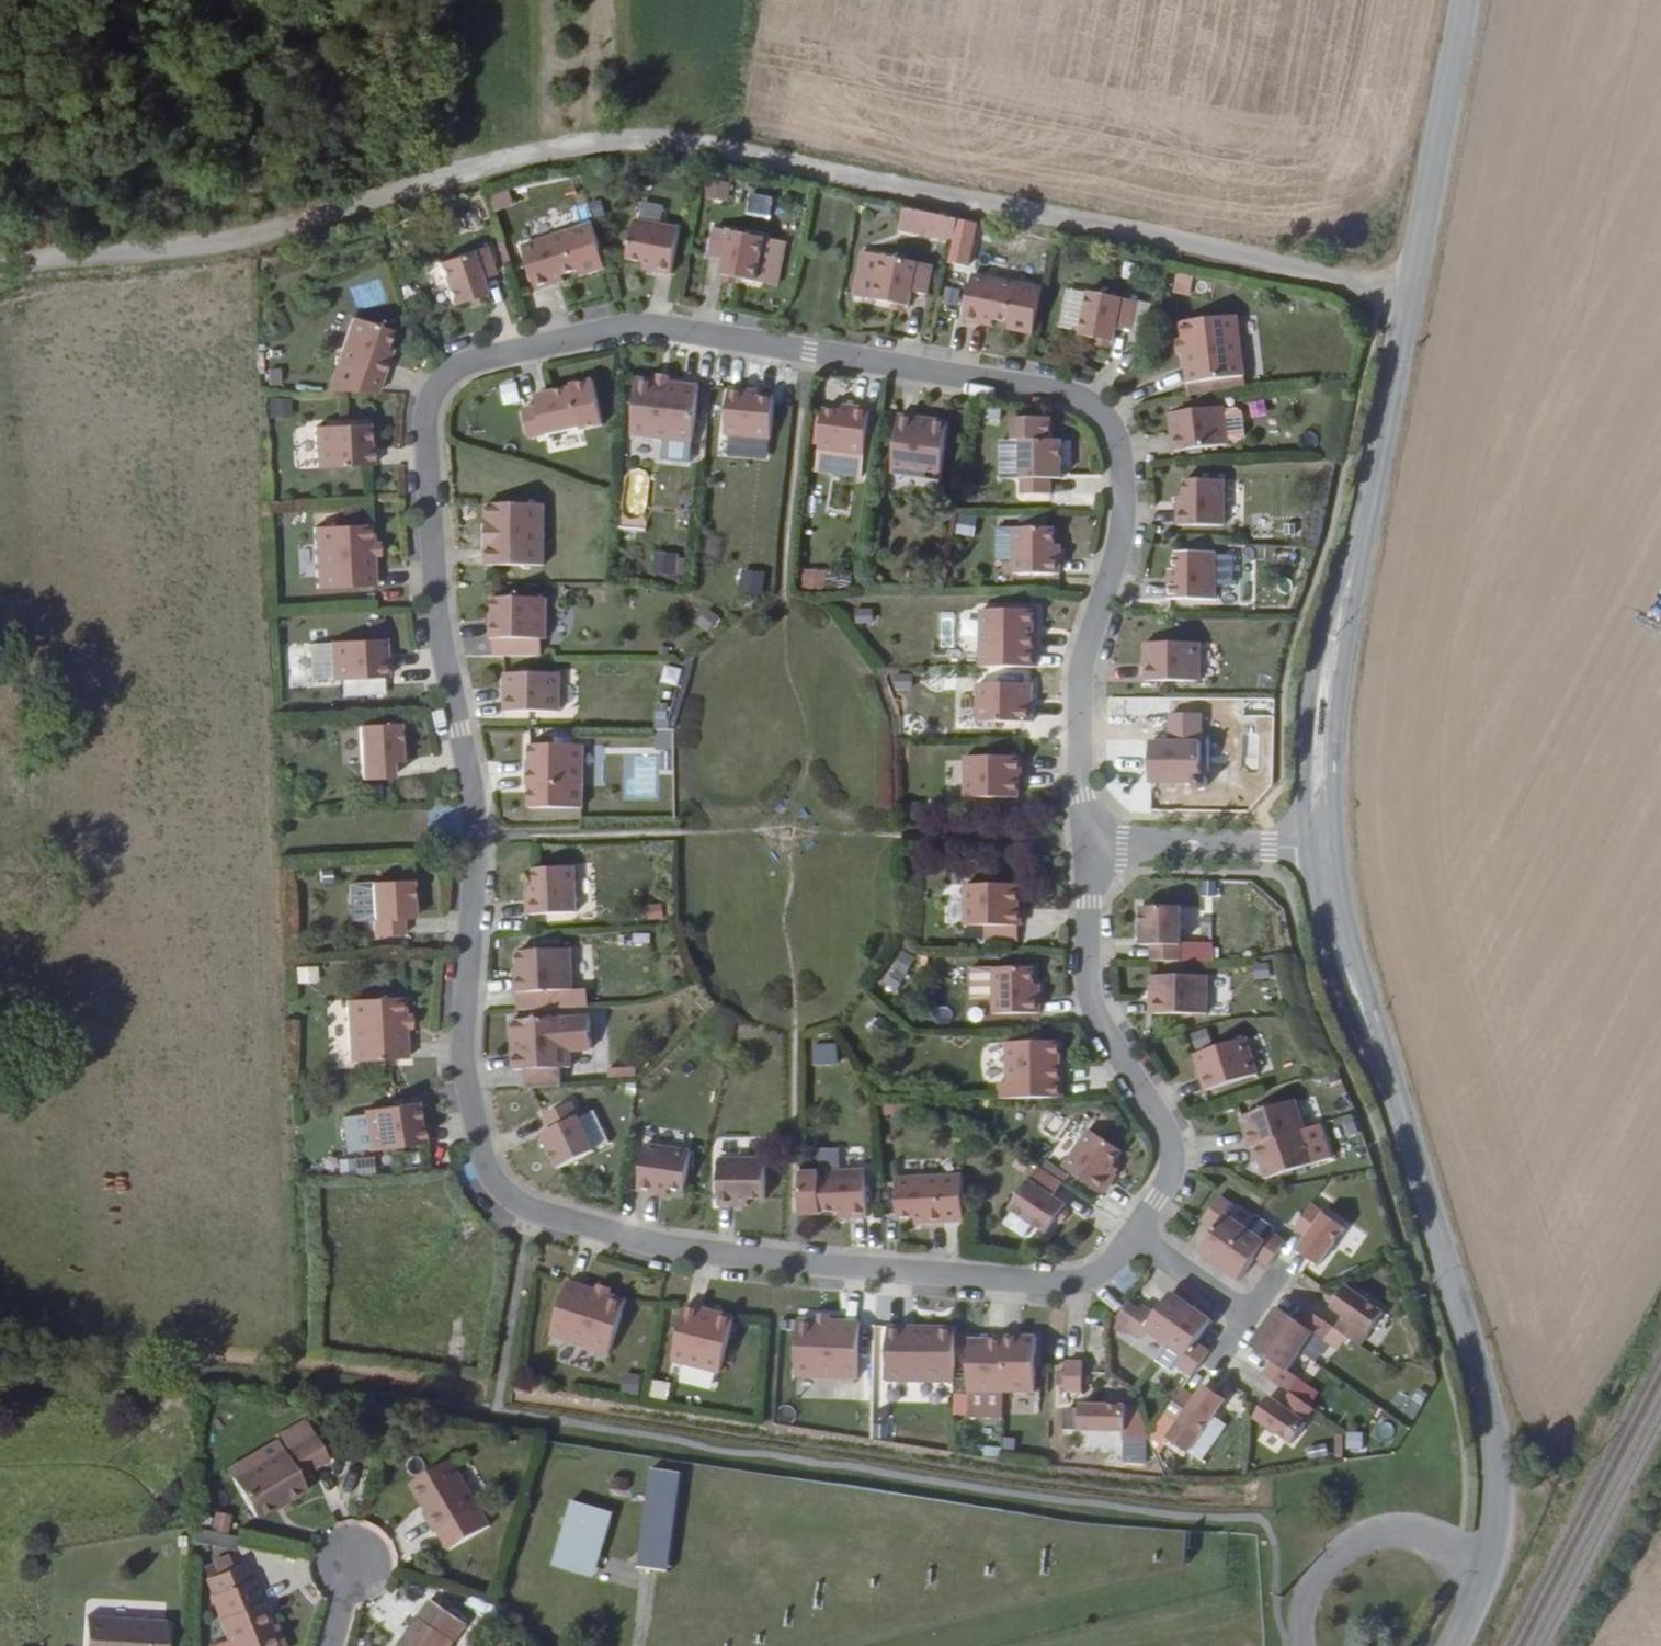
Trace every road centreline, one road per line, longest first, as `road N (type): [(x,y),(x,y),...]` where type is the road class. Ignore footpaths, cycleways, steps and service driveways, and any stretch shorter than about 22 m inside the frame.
road 1 (residential): [(1135,1236),(1084,1278),(1020,1282),(787,1263),(652,1241),(533,1209),(502,1188),(483,1157),(464,1040),(477,840),(438,607),(428,444),(435,391),(473,360),(629,323),(1038,385),(1092,406),(1117,438),(1125,494),(1121,532),(1083,650),(1076,718),(1086,842)]
road 2 (track): [(1410,296),(753,150),(623,135),(495,159),(286,233),(0,266)]
road 3 (unclassified): [(1469,0),(1369,504)]
road 4 (unclassified): [(1394,1098),(1492,1423),(1498,1509),(1486,1571)]
road 5 (residential): [(1086,842),(1088,996),(1167,1132),(1170,1157),(1168,1177),(1135,1236)]
road 6 (unclassified): [(1369,504),(1326,614),(1305,709),(1306,847)]
road 7 (unclassified): [(1335,845),(1335,734),(1369,504)]
road 8 (unclassified): [(1306,847),(1352,1020),(1394,1098)]
road 9 (unclassified): [(1486,1571),(1416,1534),(1352,1545),(1313,1587),(1299,1645)]
road 10 (unclassified): [(1394,1098),(1335,845)]
road 11 (residential): [(1086,842),(1306,847)]
road 12 (residential): [(1135,1236),(1247,1311)]

